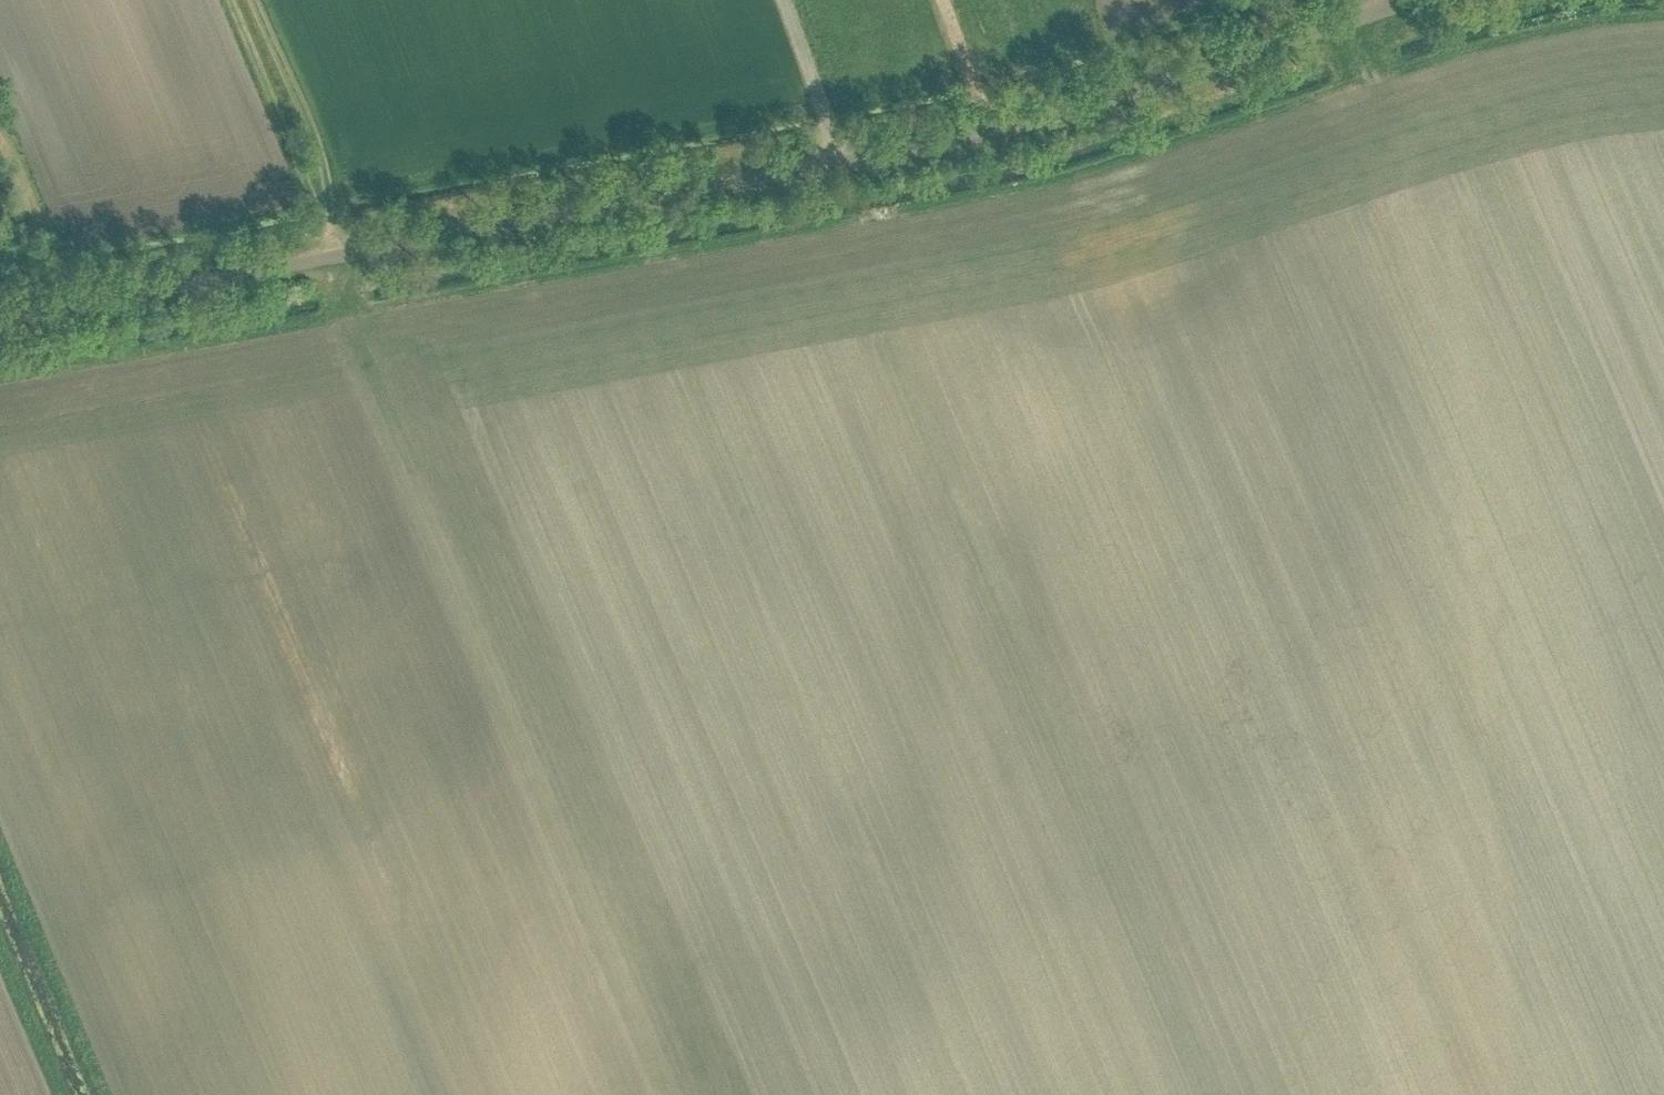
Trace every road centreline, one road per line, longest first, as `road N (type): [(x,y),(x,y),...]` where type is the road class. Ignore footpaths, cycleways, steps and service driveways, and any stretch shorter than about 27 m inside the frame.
road 1 (unclassified): [(0,316),(997,131),(1407,0)]
road 2 (track): [(335,252),(232,0)]
road 3 (track): [(325,215),(321,151),(255,0)]
road 4 (track): [(997,131),(946,0)]

